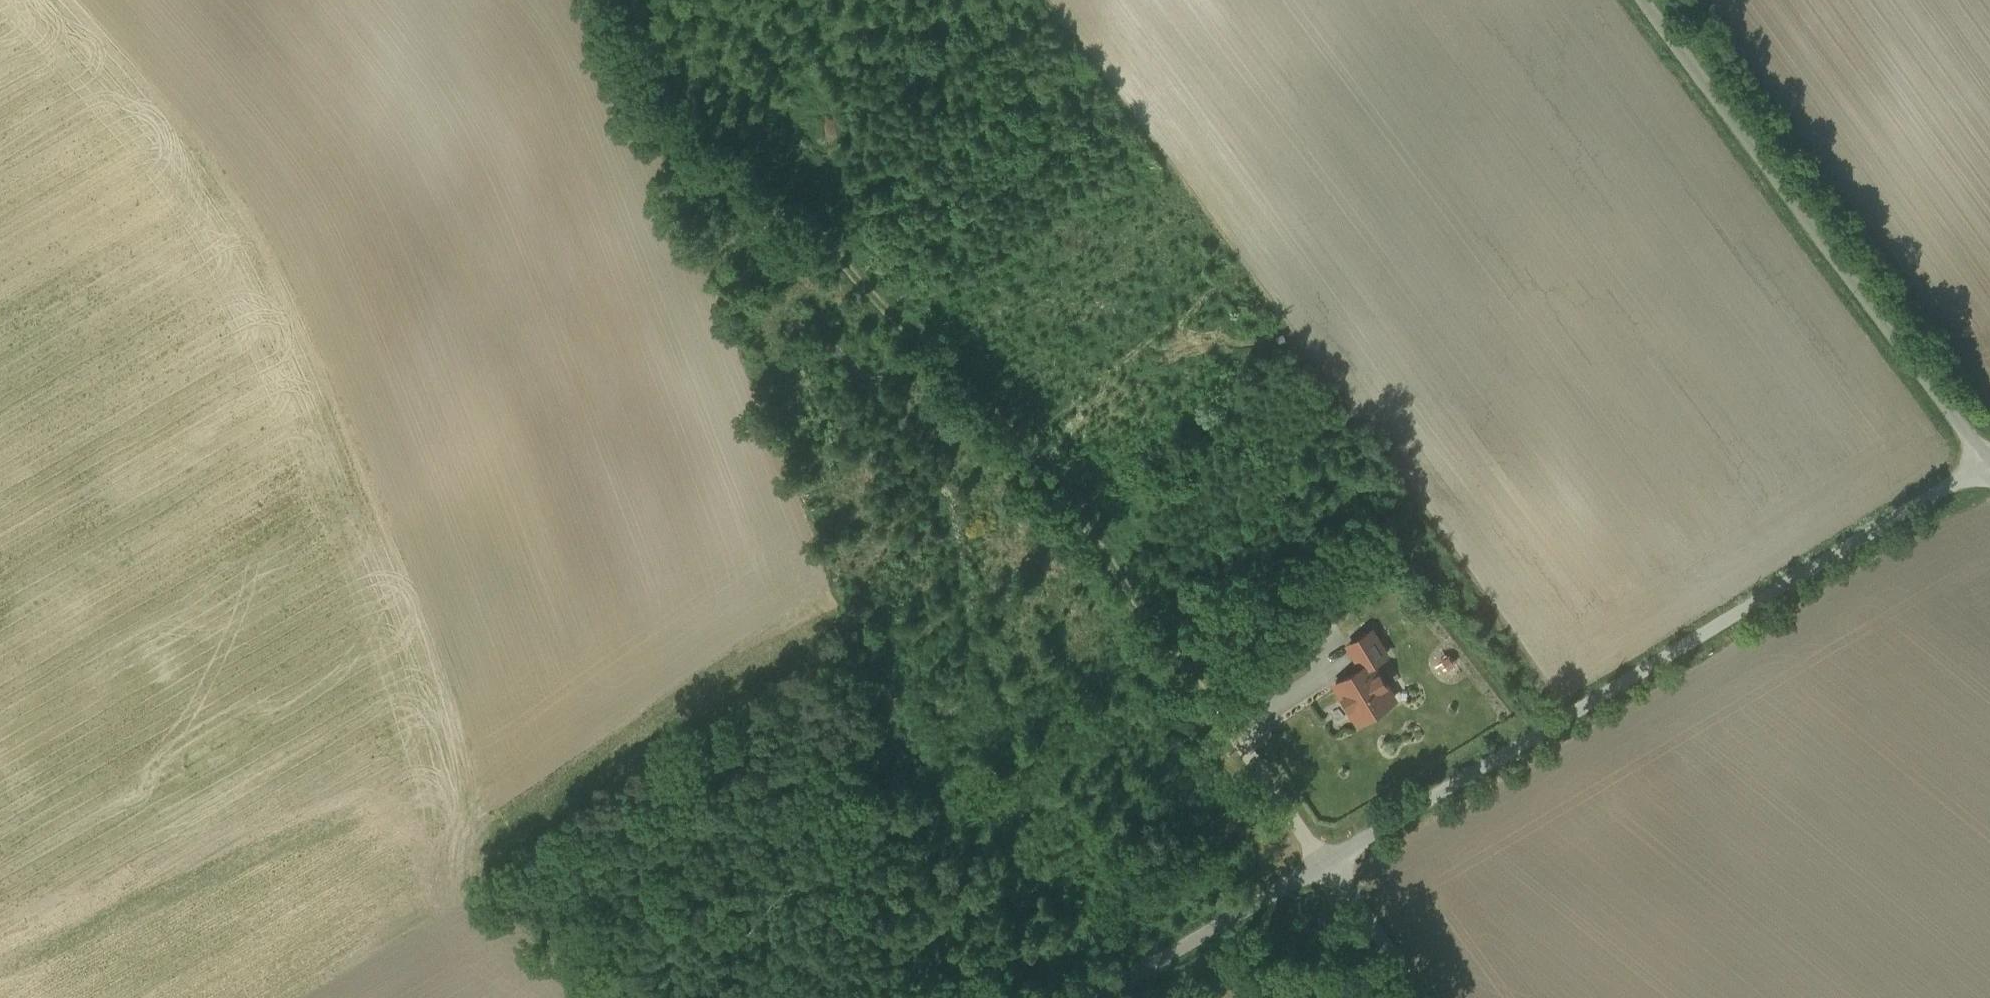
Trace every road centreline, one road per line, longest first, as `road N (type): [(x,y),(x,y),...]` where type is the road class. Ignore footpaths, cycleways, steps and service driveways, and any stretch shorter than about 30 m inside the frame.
road 1 (unclassified): [(1987,458),(1090,997)]
road 2 (unclassified): [(1987,458),(1641,0)]

